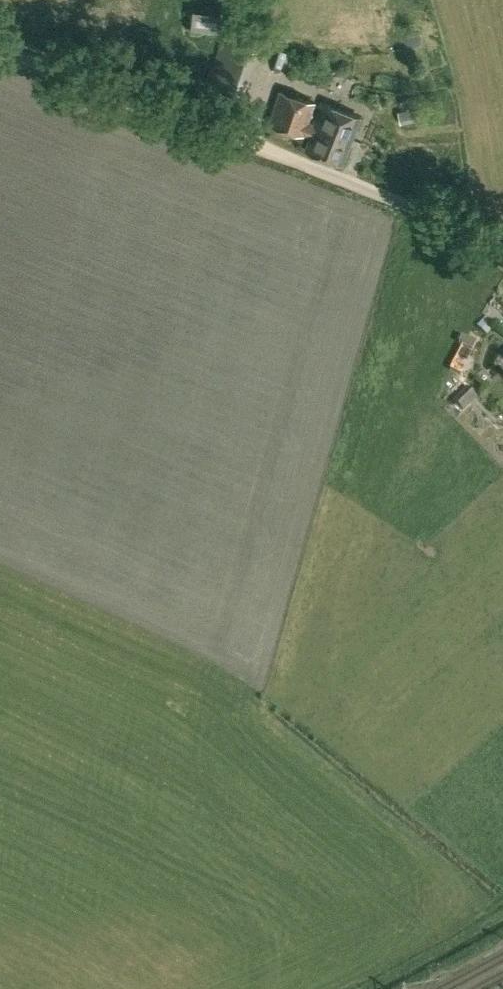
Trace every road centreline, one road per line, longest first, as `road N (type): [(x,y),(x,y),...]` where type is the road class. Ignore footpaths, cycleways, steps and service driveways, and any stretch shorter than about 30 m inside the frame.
road 1 (unclassified): [(502,258),(224,131)]
road 2 (track): [(224,131),(0,50)]

